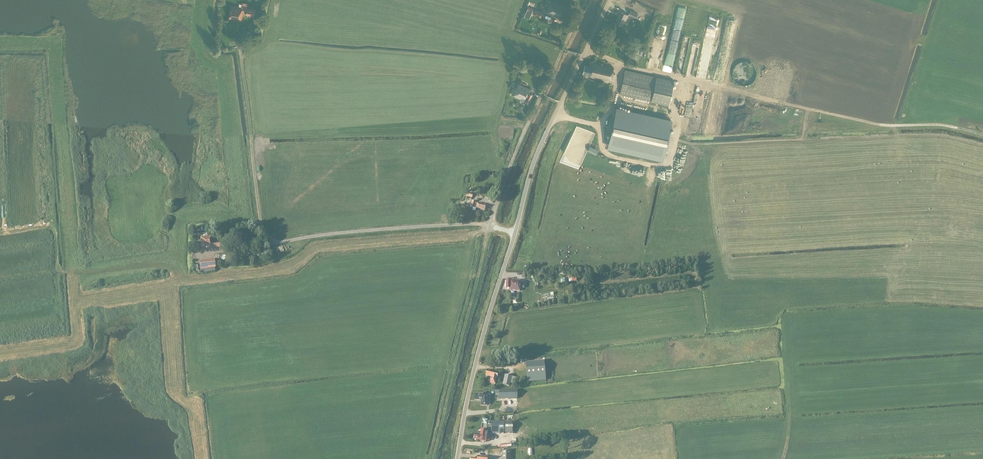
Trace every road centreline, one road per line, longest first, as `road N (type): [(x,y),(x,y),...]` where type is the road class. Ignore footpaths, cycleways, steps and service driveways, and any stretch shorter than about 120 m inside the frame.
road 1 (track): [(586,0),(489,226),(432,458)]
road 2 (track): [(237,31),(259,212),(271,240),(489,226)]
road 3 (unclassified): [(515,233),(536,159),(610,0)]
road 4 (unclassified): [(457,458),(515,233)]

